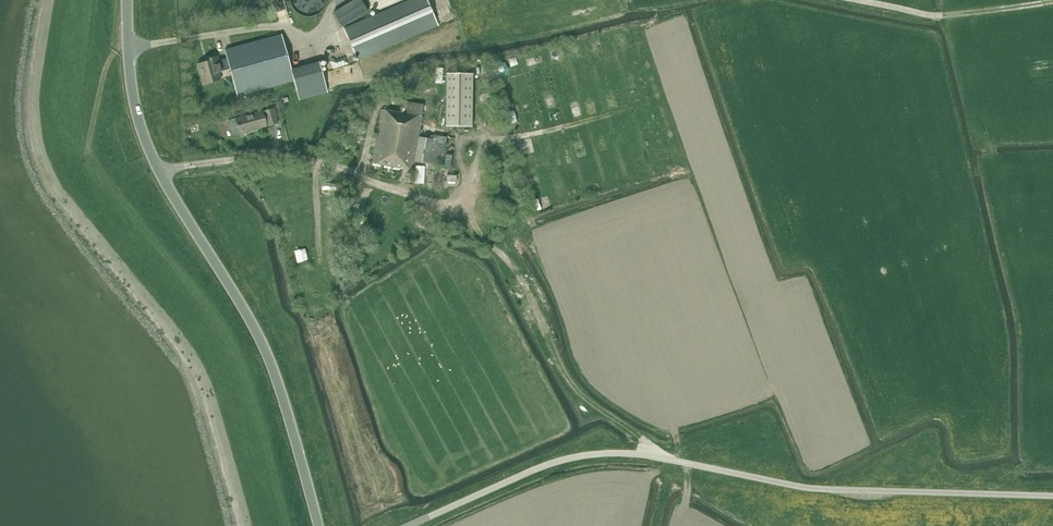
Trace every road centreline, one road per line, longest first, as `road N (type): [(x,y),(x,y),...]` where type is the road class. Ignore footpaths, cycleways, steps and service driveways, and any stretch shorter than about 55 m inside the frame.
road 1 (unclassified): [(409,525),(535,471),(595,455),(663,457),(830,490),(1052,496)]
road 2 (tertiary): [(319,525),(264,351),(158,172)]
road 3 (unclassified): [(158,172),(317,163),(409,198),(486,244)]
road 4 (track): [(663,457),(573,388),(525,284),(486,244)]
road 5 (tertiary): [(158,172),(134,97),(129,0)]

